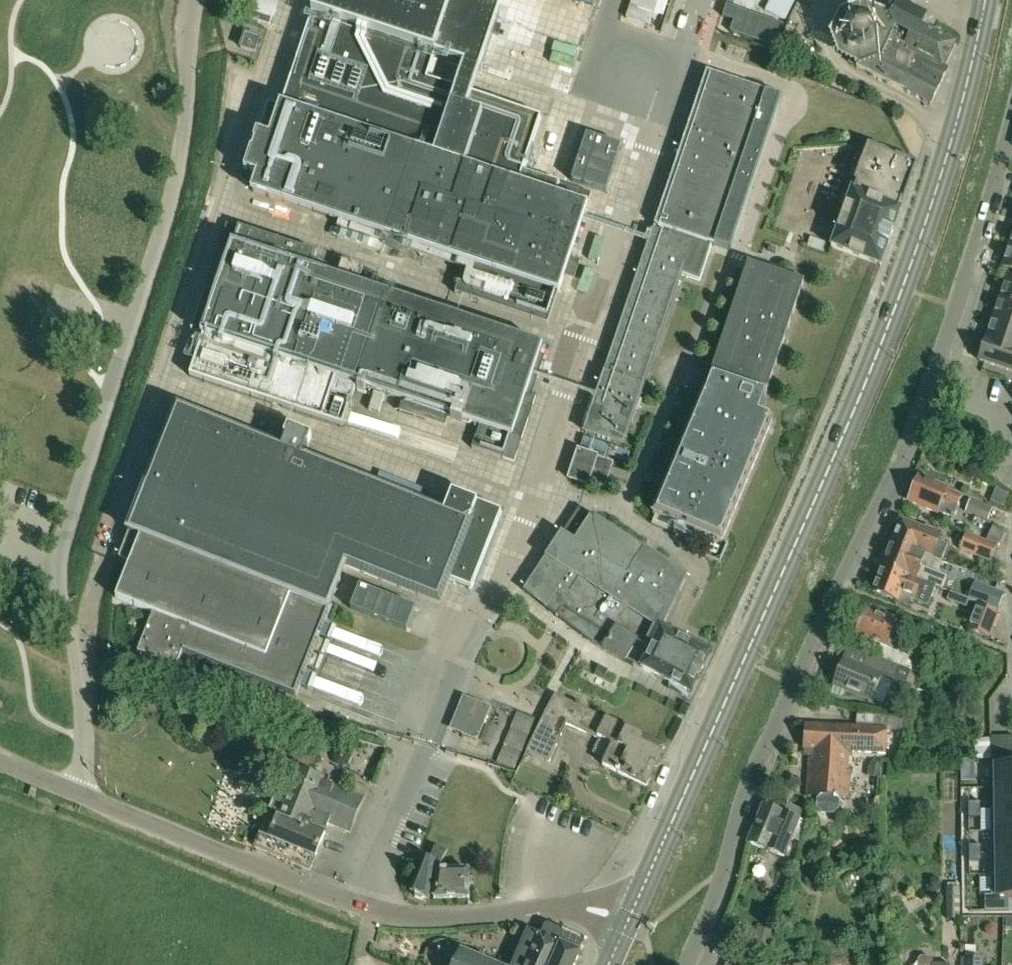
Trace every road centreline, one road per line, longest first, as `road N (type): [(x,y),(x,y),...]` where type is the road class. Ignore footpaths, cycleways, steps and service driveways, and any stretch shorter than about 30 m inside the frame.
road 1 (primary): [(626,922),(884,339),(988,0)]
road 2 (tertiary): [(626,922),(561,903),(407,918),(359,909),(0,760)]
road 3 (residential): [(688,964),(792,682),(888,491),(926,390)]
road 4 (residential): [(926,390),(1011,122)]
road 5 (residential): [(926,390),(993,413),(1001,461),(1011,474)]

